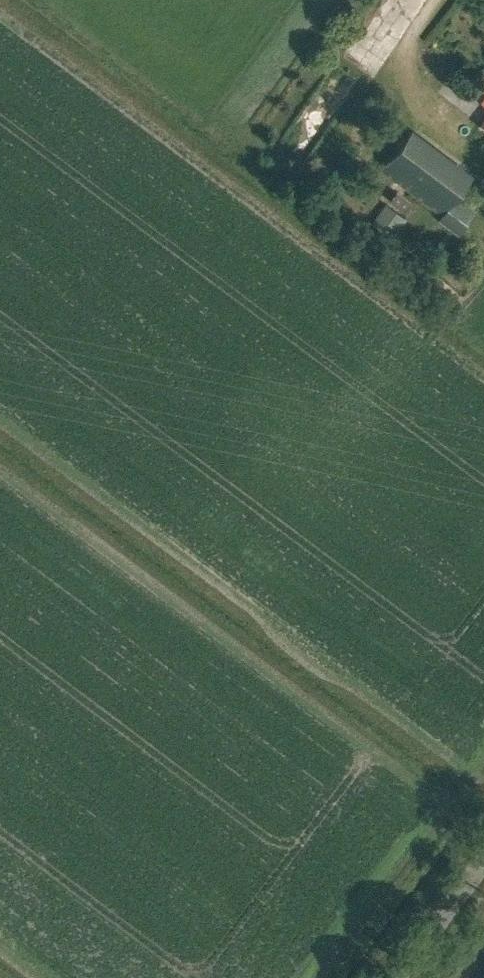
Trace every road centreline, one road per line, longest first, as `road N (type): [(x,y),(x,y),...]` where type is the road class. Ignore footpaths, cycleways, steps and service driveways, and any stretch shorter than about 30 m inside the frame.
road 1 (tertiary): [(395,977),(483,860)]

